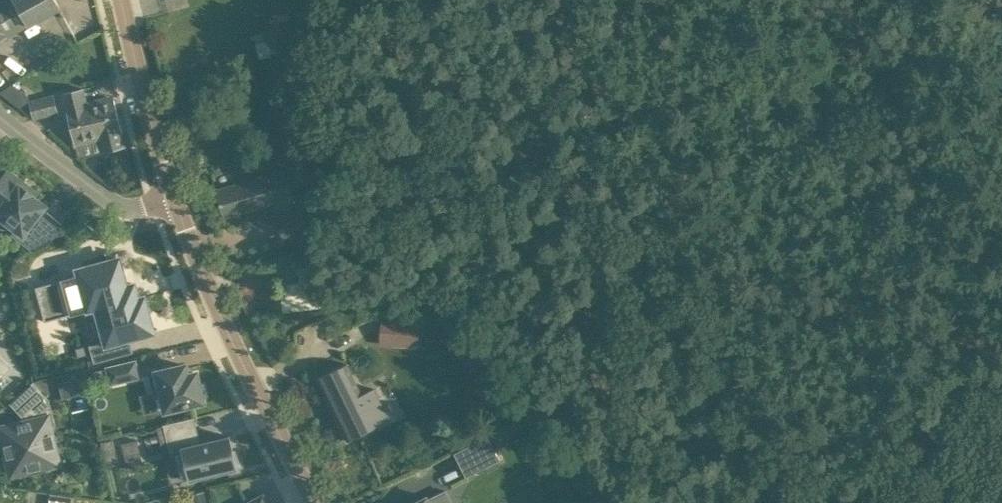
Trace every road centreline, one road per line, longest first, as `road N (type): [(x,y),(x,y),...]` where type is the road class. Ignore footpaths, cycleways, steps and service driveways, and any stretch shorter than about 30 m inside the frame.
road 1 (unclassified): [(176,200),(218,313),(312,502)]
road 2 (unclassified): [(121,0),(176,200)]
road 3 (residential): [(176,200),(122,205),(0,116)]

